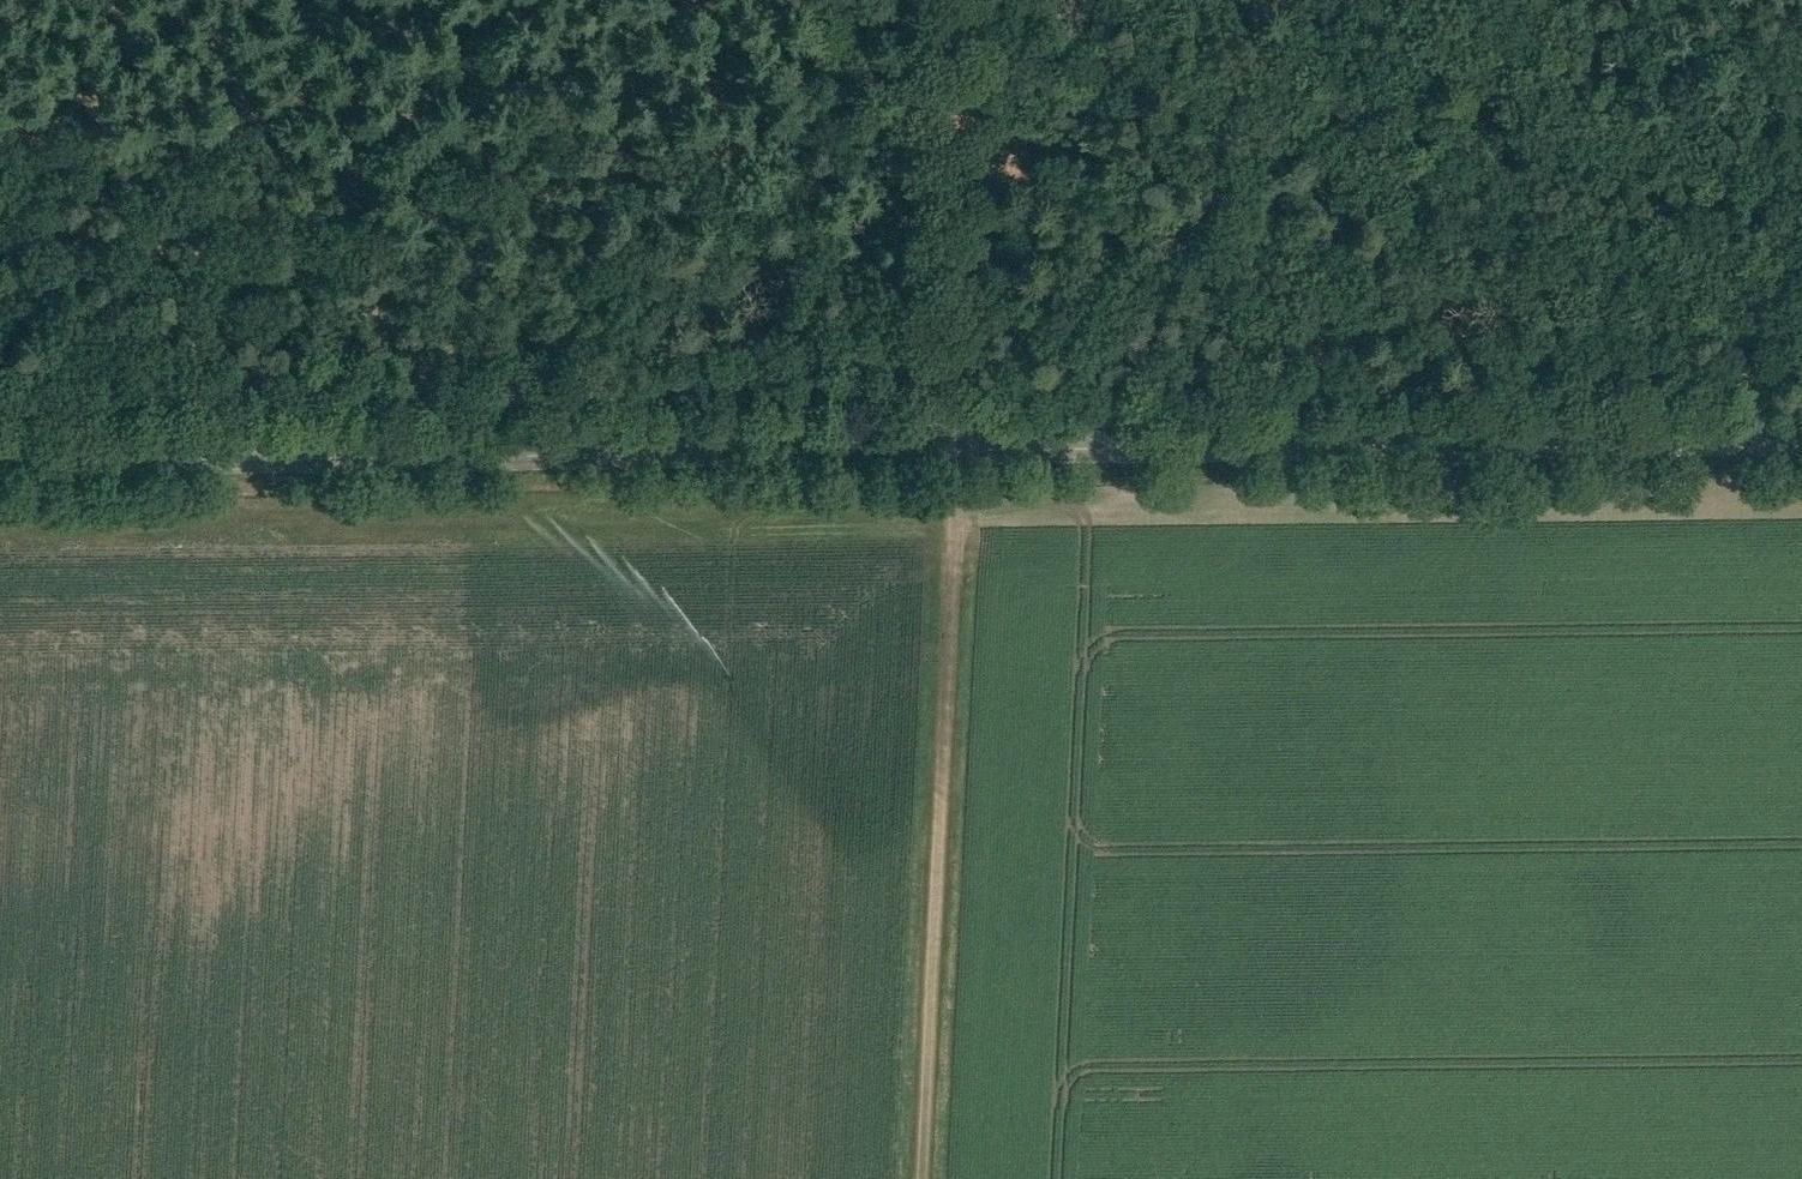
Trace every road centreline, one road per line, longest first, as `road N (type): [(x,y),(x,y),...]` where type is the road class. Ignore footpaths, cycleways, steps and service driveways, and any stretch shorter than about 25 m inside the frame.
road 1 (tertiary): [(1801,446),(0,461)]
road 2 (track): [(920,1178),(955,481),(941,450),(942,361)]
road 3 (track): [(942,361),(951,0)]

